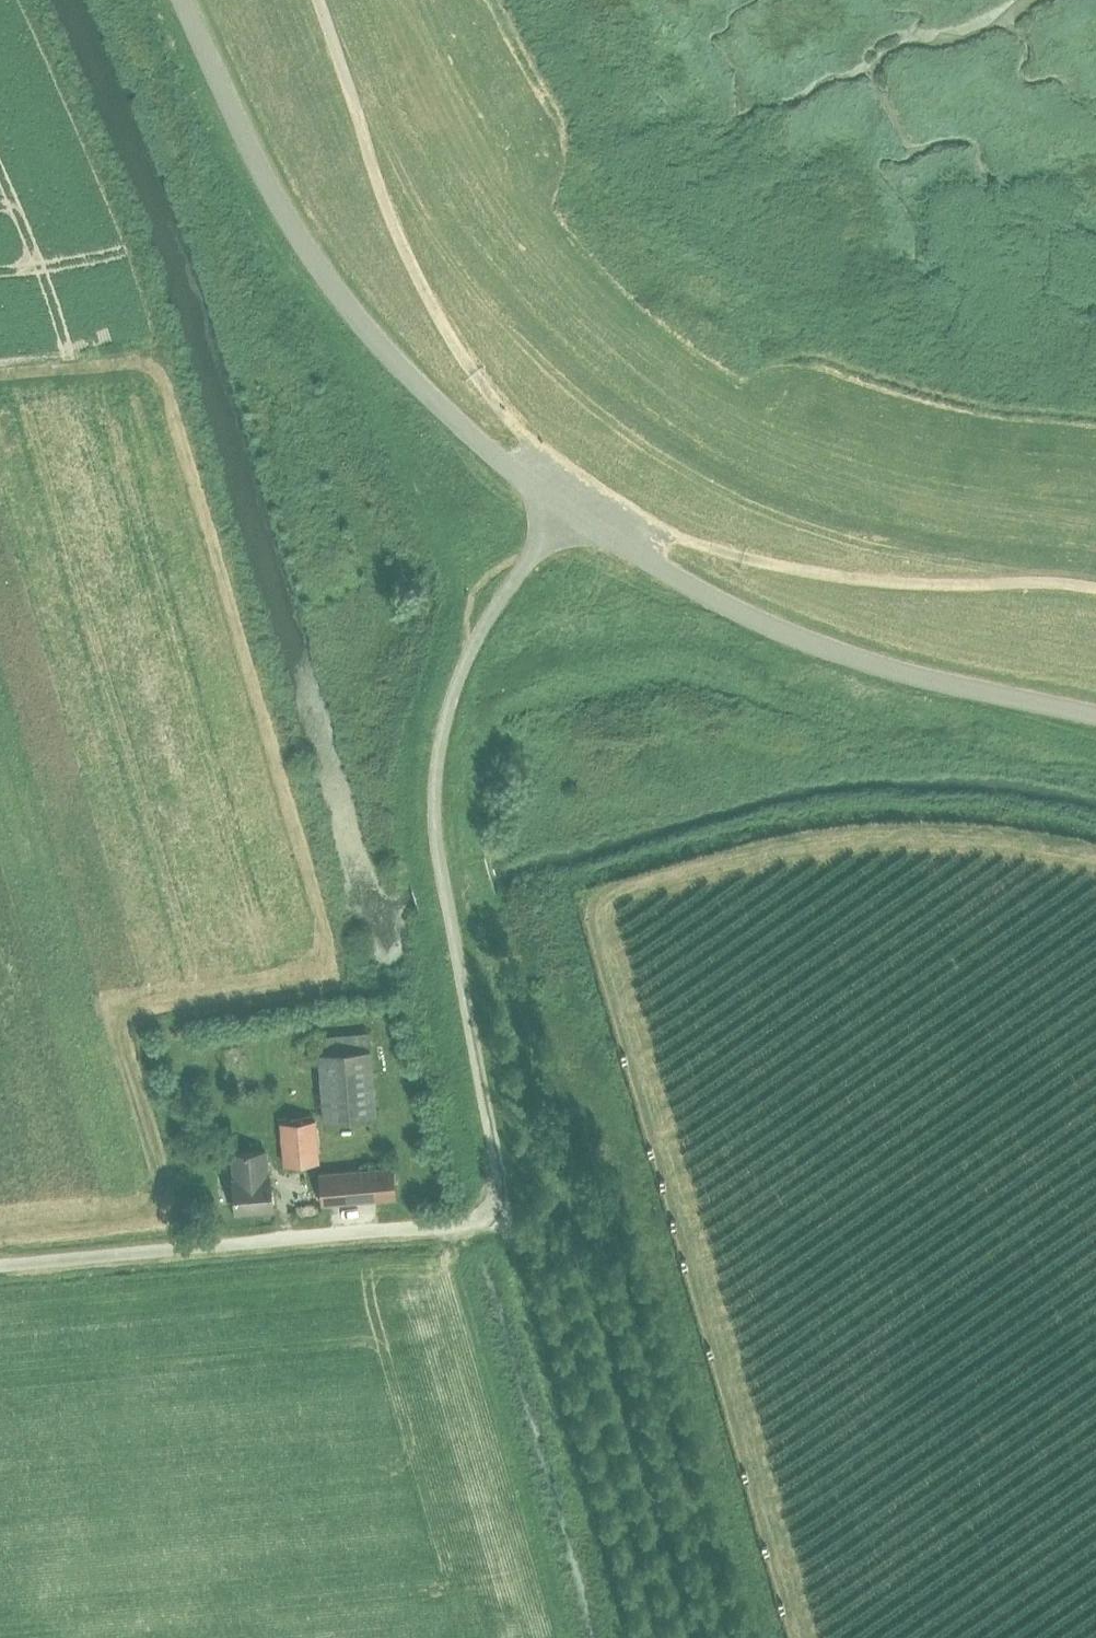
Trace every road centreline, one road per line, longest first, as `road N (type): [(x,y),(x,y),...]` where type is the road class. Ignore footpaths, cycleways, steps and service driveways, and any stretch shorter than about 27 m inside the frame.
road 1 (unclassified): [(0,1266),(470,1224),(493,1208),(498,1182),(438,840),(436,778),(450,702),(472,651),(560,510)]
road 2 (track): [(1095,564),(917,526),(651,419),(437,167),(353,0)]
road 3 (unclassified): [(560,510),(416,381),(319,267),(274,197),(183,0)]
road 4 (unclassified): [(1095,716),(942,684),(785,631),(705,596),(560,510)]
road 5 (track): [(493,1208),(526,1259),(638,1637)]

